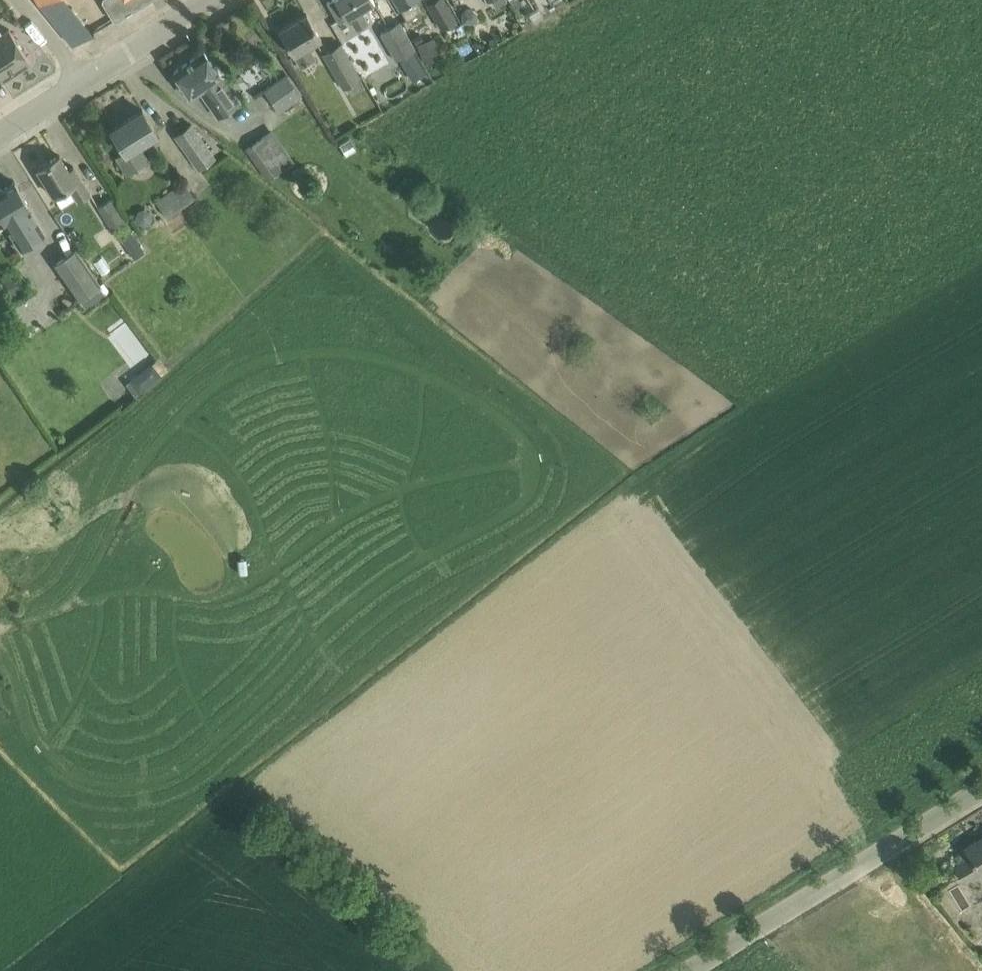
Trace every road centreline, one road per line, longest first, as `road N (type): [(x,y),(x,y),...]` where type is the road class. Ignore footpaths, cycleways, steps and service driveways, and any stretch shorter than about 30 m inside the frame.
road 1 (unclassified): [(684,970),(981,788)]
road 2 (unclassified): [(86,83),(220,0)]

